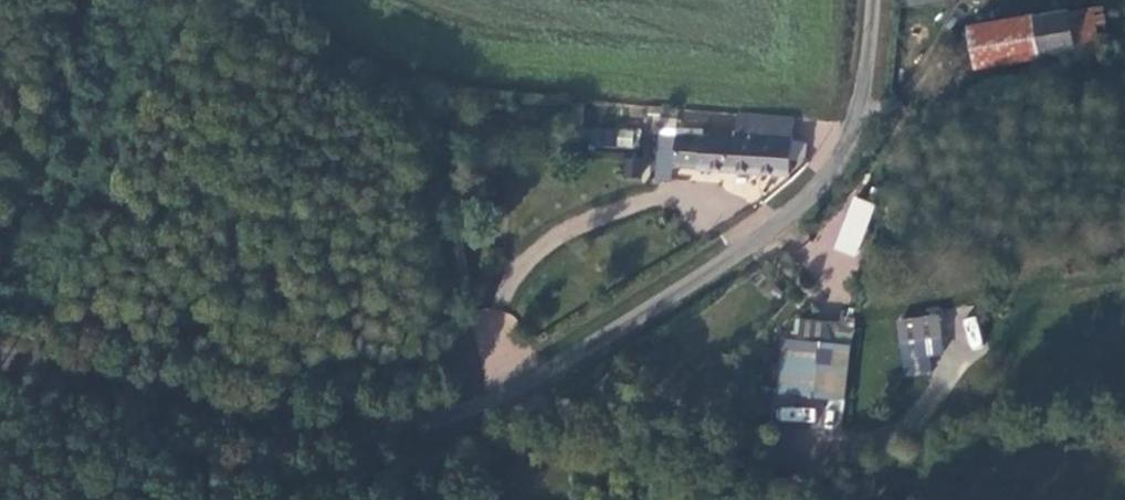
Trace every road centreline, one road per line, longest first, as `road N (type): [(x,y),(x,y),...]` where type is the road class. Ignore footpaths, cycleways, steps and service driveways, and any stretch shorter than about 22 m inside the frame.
road 1 (track): [(0,355),(307,428),(399,434),(473,416),(764,239),(814,195),(847,137),(868,0)]

